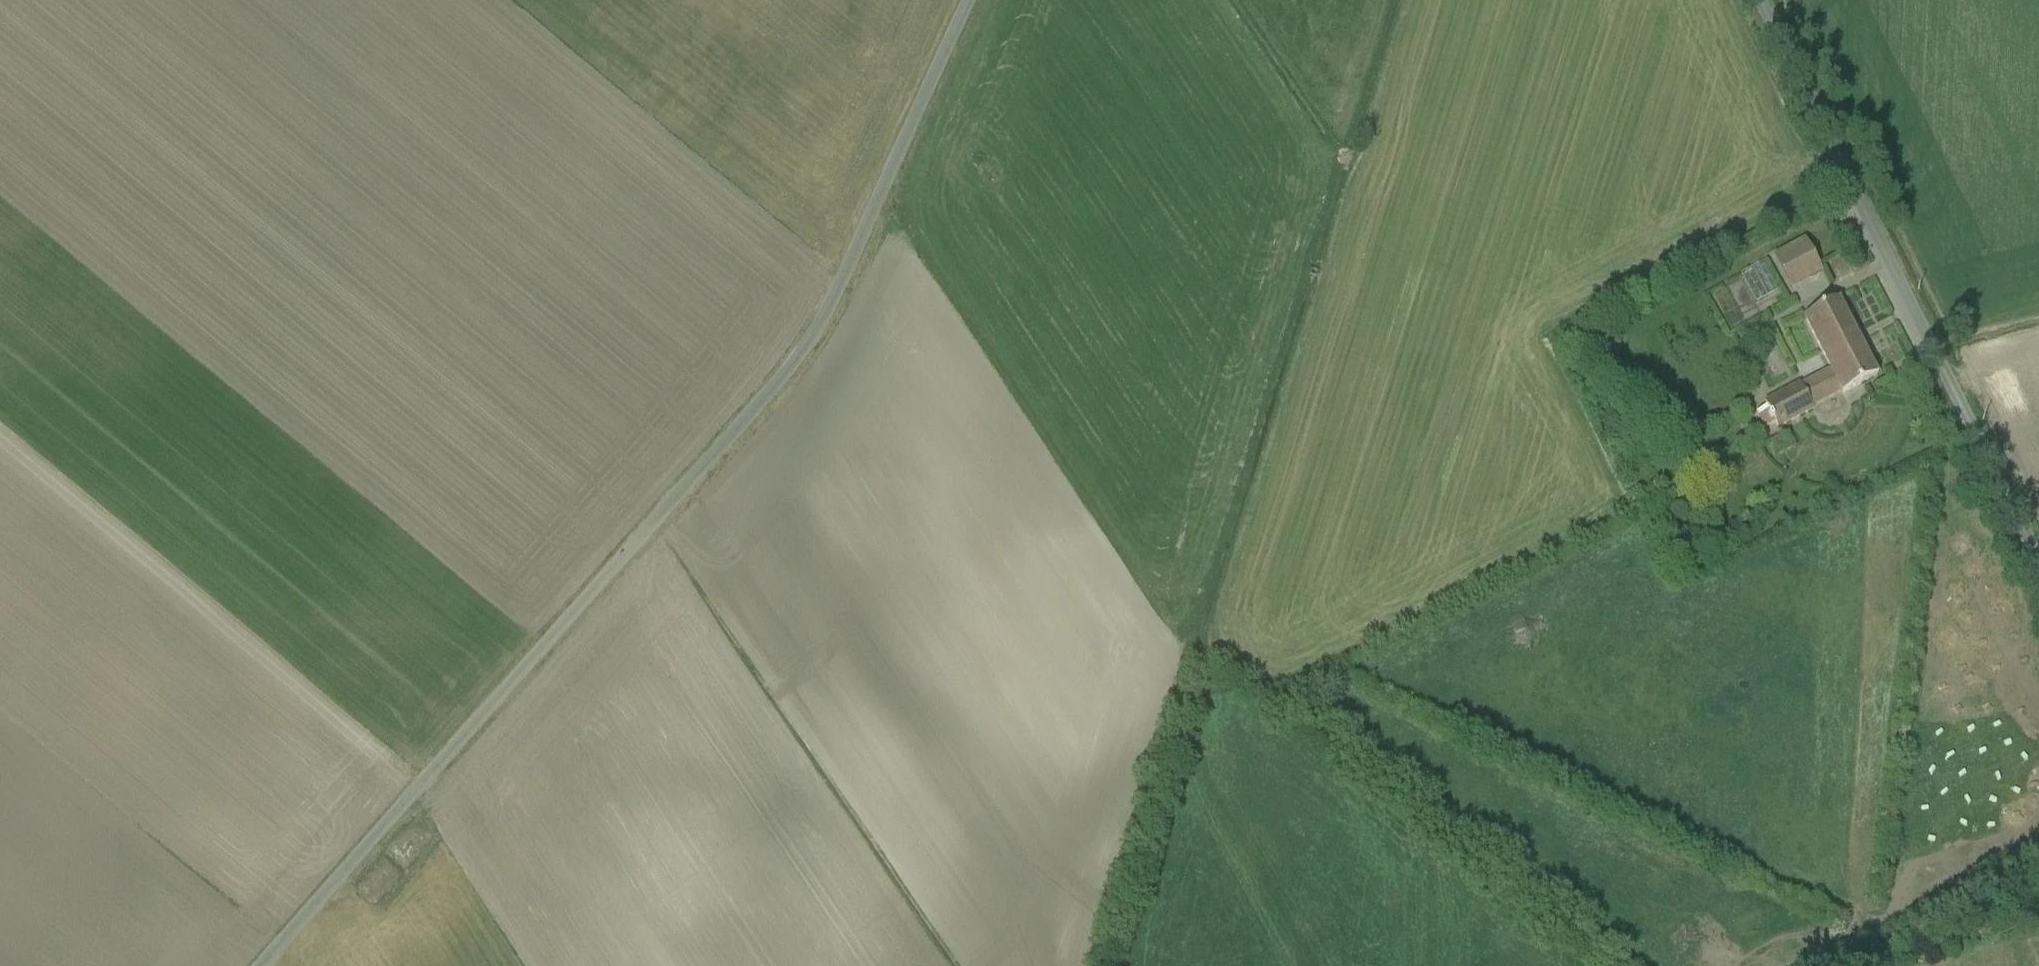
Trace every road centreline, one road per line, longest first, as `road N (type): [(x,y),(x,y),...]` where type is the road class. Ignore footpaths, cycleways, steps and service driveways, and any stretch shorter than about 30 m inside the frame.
road 1 (unclassified): [(262,965),(784,374),(830,304),(968,0)]
road 2 (unclassified): [(1759,0),(2038,571)]

